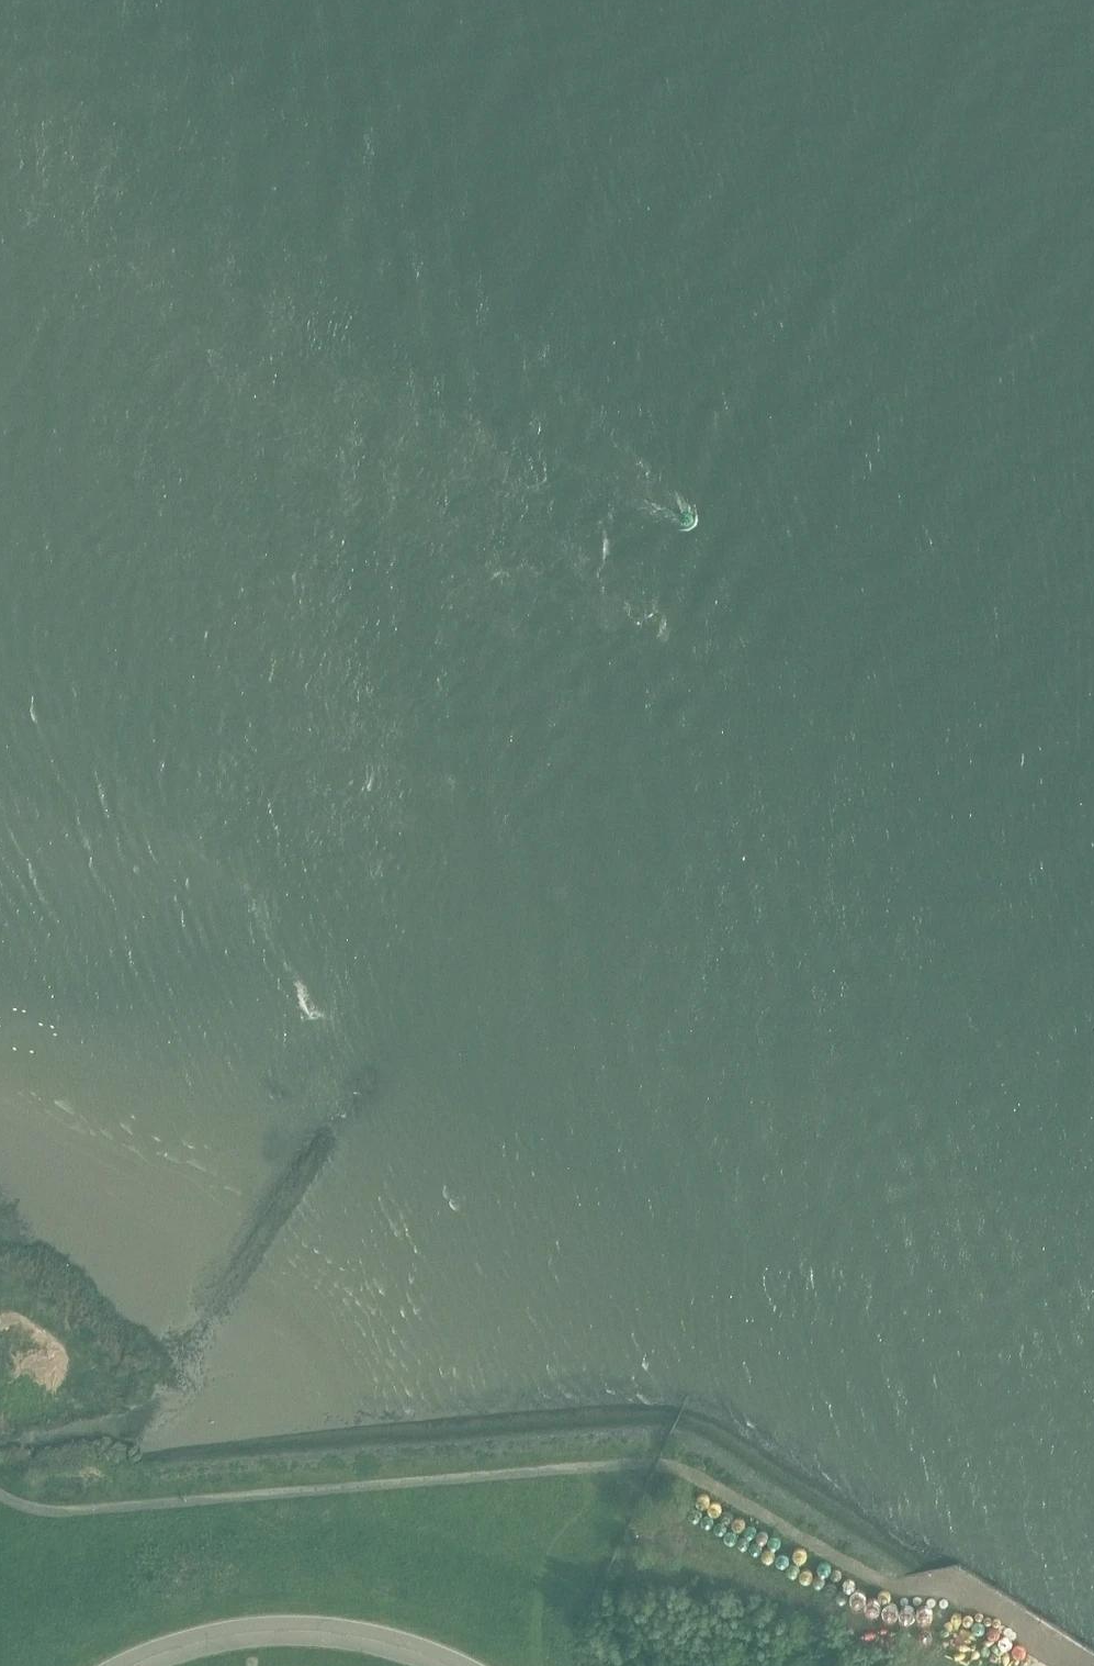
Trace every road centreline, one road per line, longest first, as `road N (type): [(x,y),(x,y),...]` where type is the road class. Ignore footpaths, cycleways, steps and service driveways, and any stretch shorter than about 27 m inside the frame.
road 1 (secondary): [(454,1665),(375,1638),(314,1628),(191,1640),(126,1665)]

